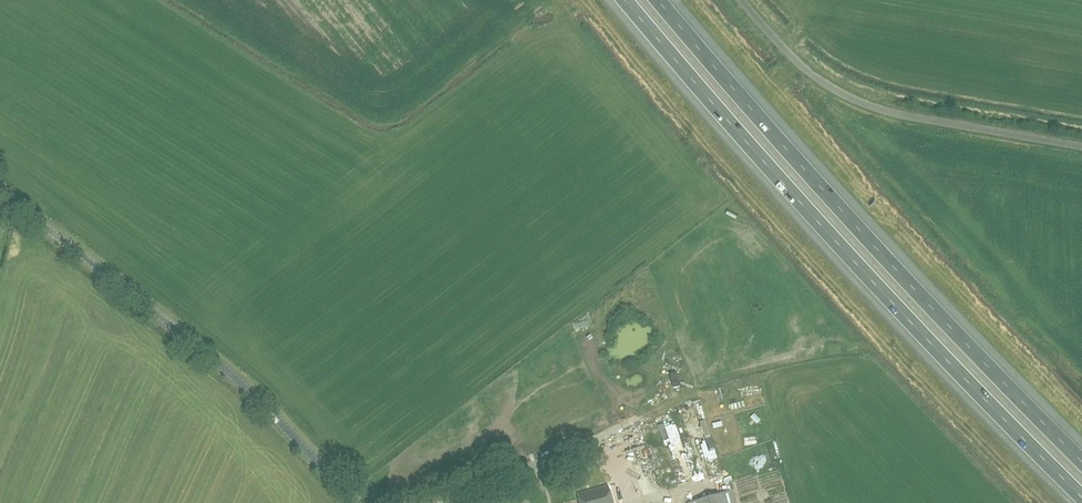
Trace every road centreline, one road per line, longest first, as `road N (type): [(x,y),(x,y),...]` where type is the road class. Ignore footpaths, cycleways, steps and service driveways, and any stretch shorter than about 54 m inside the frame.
road 1 (motorway): [(625,0),(928,341),(1081,500)]
road 2 (motorway): [(1081,465),(759,123),(657,0)]
road 3 (tertiary): [(354,502),(229,373),(0,195)]
road 4 (track): [(744,0),(816,80),(872,108),(1081,147)]

